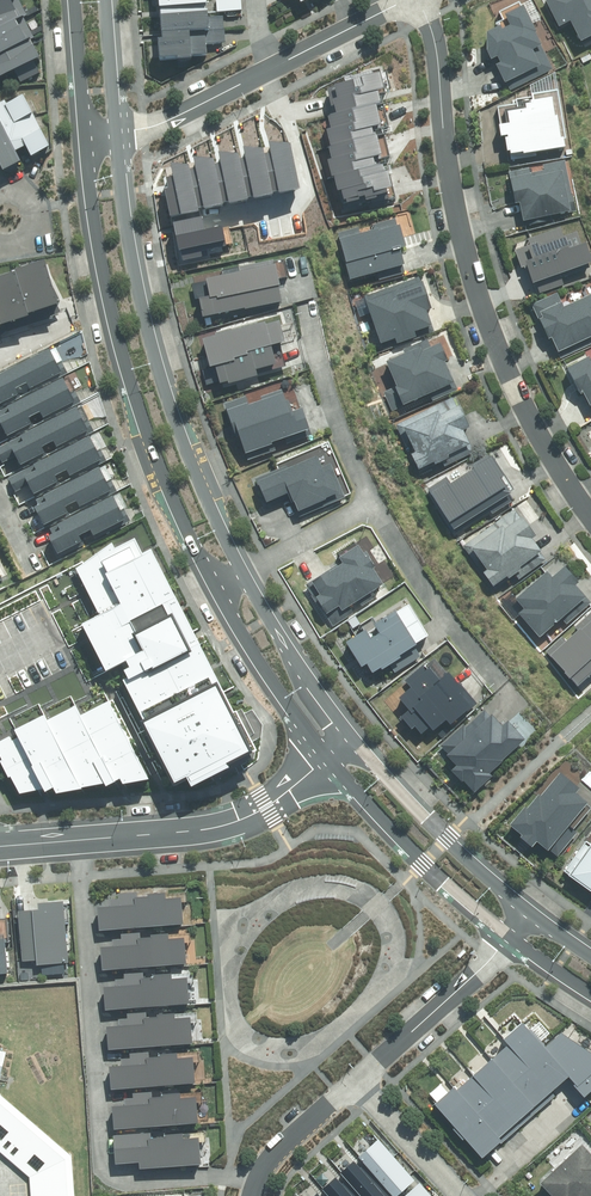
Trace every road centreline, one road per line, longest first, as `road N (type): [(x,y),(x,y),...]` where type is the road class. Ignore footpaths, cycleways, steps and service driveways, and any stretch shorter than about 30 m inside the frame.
road 1 (residential): [(418,0),(436,50),(456,216),(484,313),(537,434),(590,515)]
road 2 (residential): [(77,840),(101,1168),(132,1183),(255,1180)]
road 3 (tertiary): [(217,591),(175,505),(117,338),(83,136)]
road 4 (tertiary): [(115,132),(138,298),(157,366),(245,579)]
road 5 (residential): [(326,758),(241,820),(77,840)]
road 6 (residential): [(533,729),(452,631),(376,513)]
road 7 (tertiary): [(508,939),(421,865),(326,758)]
road 8 (tertiary): [(349,738),(446,841),(530,912)]
road 9 (residential): [(376,513),(331,413),(305,307)]
road 10 (residential): [(508,939),(355,1081)]
road 11 (tertiary): [(326,758),(217,591)]
road 12 (tertiary): [(245,579),(349,738)]
road 13 (residential): [(271,69),(166,122),(115,132)]
road 14 (residential): [(355,1081),(462,1195)]
road 15 (residential): [(405,0),(271,69)]
road 16 (residential): [(245,579),(376,513)]
road 17 (residential): [(355,1081),(271,1154),(255,1180)]
road 18 (tertiary): [(83,136),(73,0)]
road 19 (tertiary): [(105,0),(115,132)]

